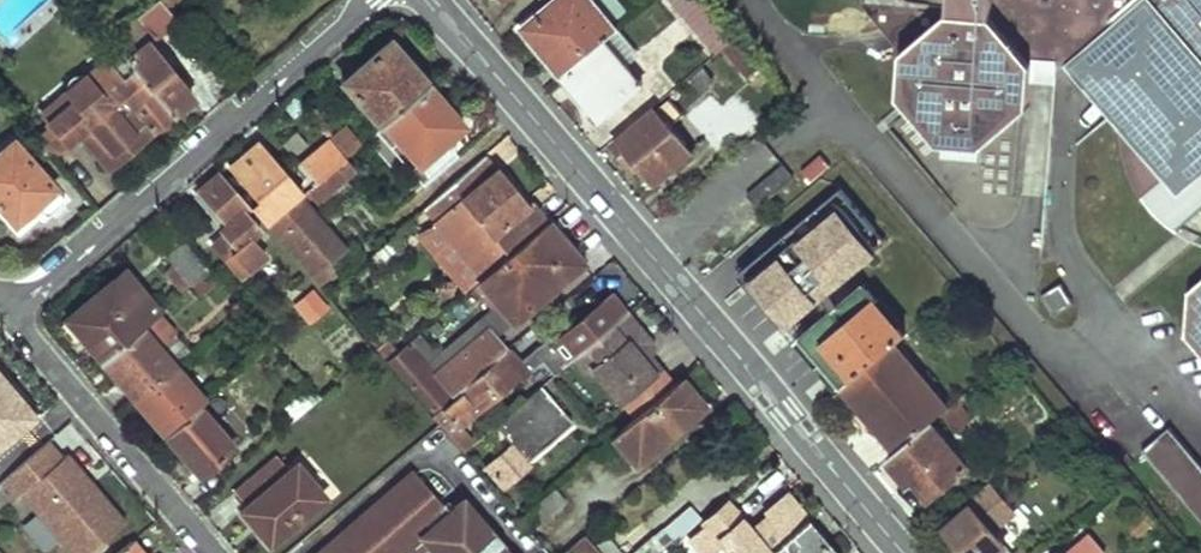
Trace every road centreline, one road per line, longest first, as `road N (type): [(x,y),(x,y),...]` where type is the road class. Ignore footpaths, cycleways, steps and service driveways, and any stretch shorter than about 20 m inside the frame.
road 1 (tertiary): [(904,552),(429,0)]
road 2 (residential): [(6,312),(368,0)]
road 3 (residential): [(212,552),(6,312)]

